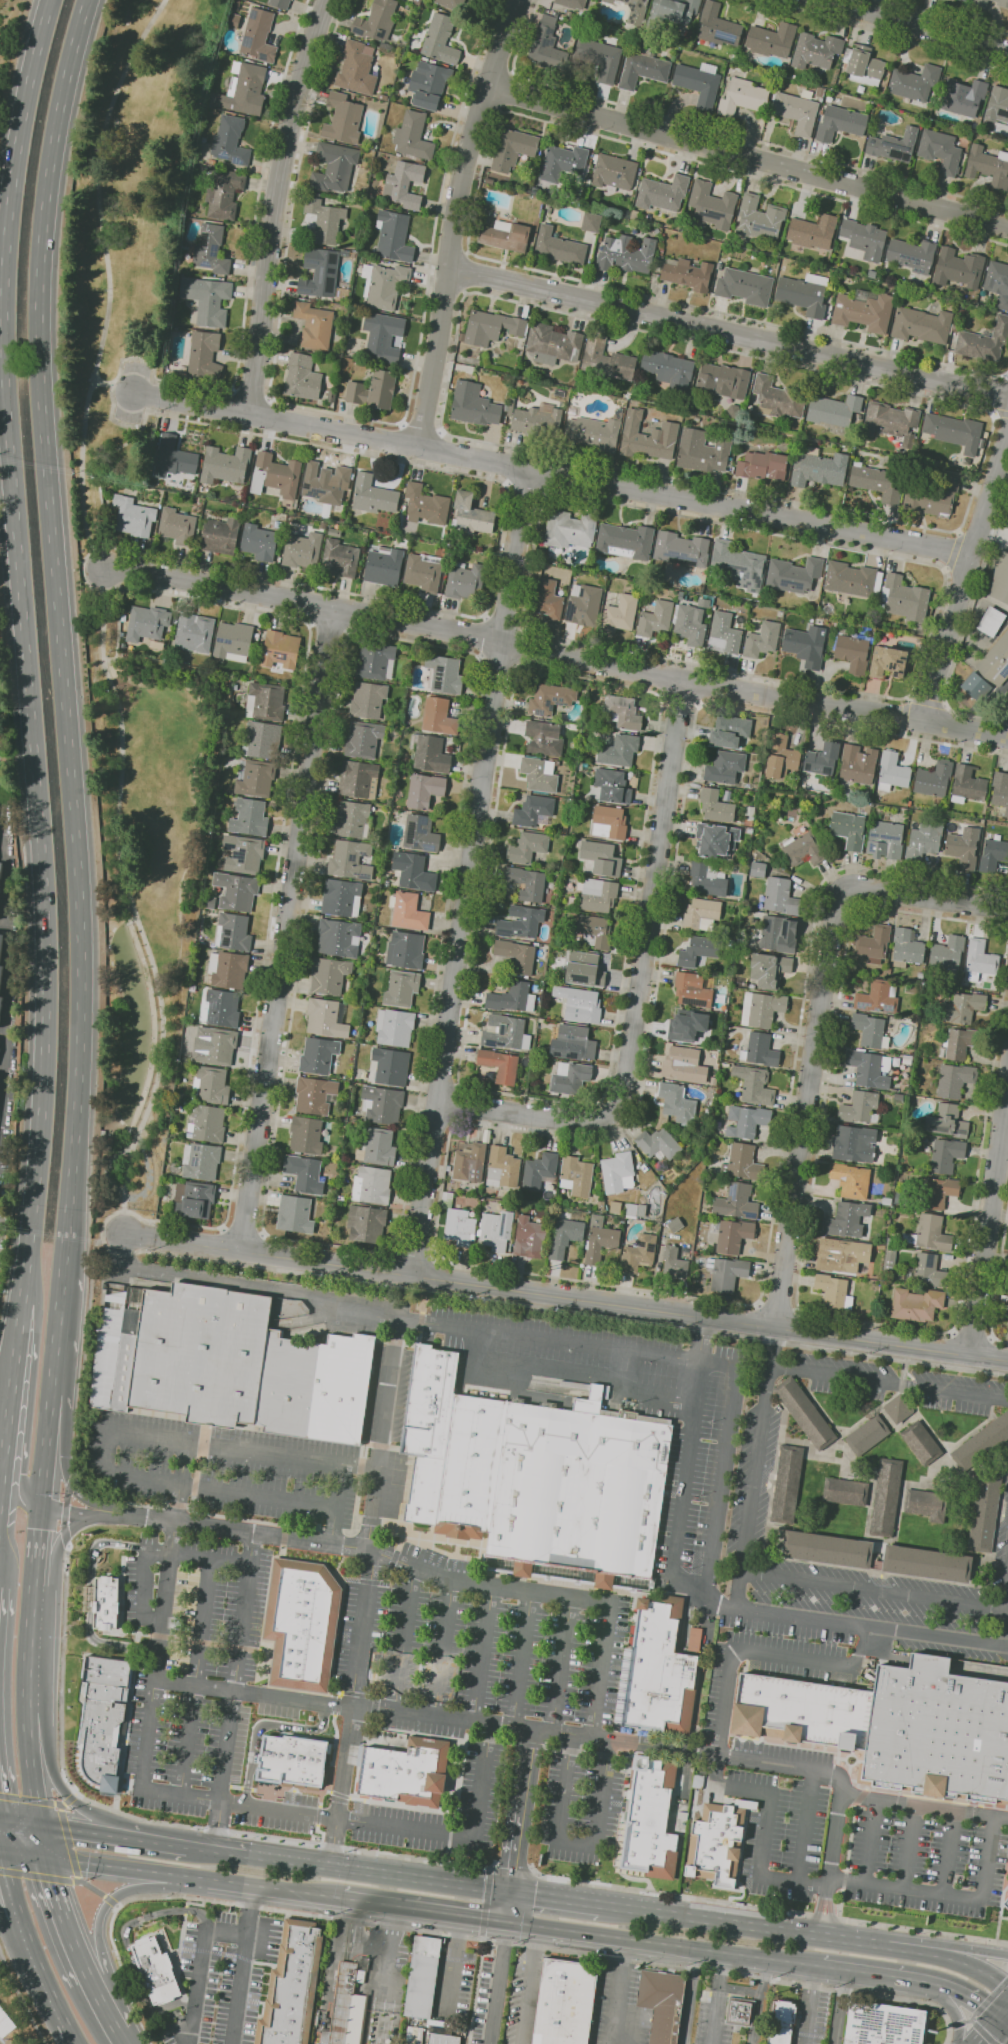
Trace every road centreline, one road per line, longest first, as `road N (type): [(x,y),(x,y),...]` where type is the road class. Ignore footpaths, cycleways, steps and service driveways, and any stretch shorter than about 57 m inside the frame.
road 1 (trunk): [(49,0),(19,130),(1,319),(45,945),(41,1108),(3,1447)]
road 2 (trunk): [(49,1394),(73,1155),(80,950),(41,418),(39,263),(53,139),(86,0)]
road 3 (residential): [(1007,739),(104,570)]
road 4 (residential): [(1007,1361),(124,1232)]
road 5 (residential): [(971,553),(134,392)]
road 6 (residential): [(528,469),(413,1276)]
road 7 (residential): [(333,609),(241,1251)]
road 8 (residential): [(685,680),(621,1112),(596,1123),(437,1103)]
road 9 (residential): [(1007,909),(839,887),(775,1328)]
road 10 (residential): [(1007,395),(449,266)]
road 11 (residential): [(1007,225),(488,83)]
road 12 (tertiary): [(522,0),(488,83),(458,197),(420,447)]
road 13 (tertiary): [(328,0),(289,154),(248,415)]
road 14 (primary): [(506,1921),(822,1965)]
road 15 (primary): [(44,1857),(343,1898)]
road 16 (tertiary): [(1007,435),(925,722)]
road 17 (residential): [(1007,1088),(970,1356)]
road 18 (primary): [(510,1892),(244,1855)]
road 19 (trunk): [(23,1285),(36,1326),(24,1484),(39,1506)]
road 20 (trunk): [(88,1979),(100,1951),(100,1920),(117,1894),(222,1880)]
road 21 (primary): [(822,1965),(923,1981),(999,2016)]
road 22 (primary): [(890,1946),(714,1921)]
road 23 (residential): [(1007,51),(838,0)]
road 24 (primary): [(343,1898),(506,1921)]
road 25 (trunk): [(107,1835),(97,1815),(57,1783),(26,1705)]
road 26 (trunk): [(104,1513),(78,1496),(65,1473),(62,1417),(49,1394)]
road 27 (trunk): [(88,1979),(44,1857)]
road 28 (primary): [(1007,1987),(981,1969),(890,1946)]
road 29 (trunk): [(39,1825),(26,1705)]
road 30 (trunk): [(26,1705),(32,1585)]
road 31 (trunk): [(28,1935),(80,2043)]

